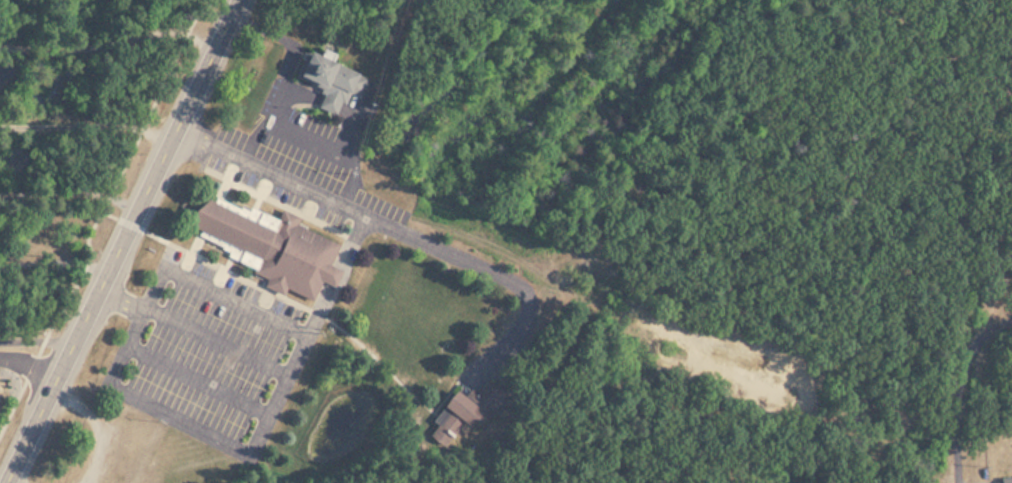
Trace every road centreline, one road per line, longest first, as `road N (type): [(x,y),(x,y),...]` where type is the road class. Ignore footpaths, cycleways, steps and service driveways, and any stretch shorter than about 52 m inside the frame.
road 1 (primary): [(6,482),(238,0)]

